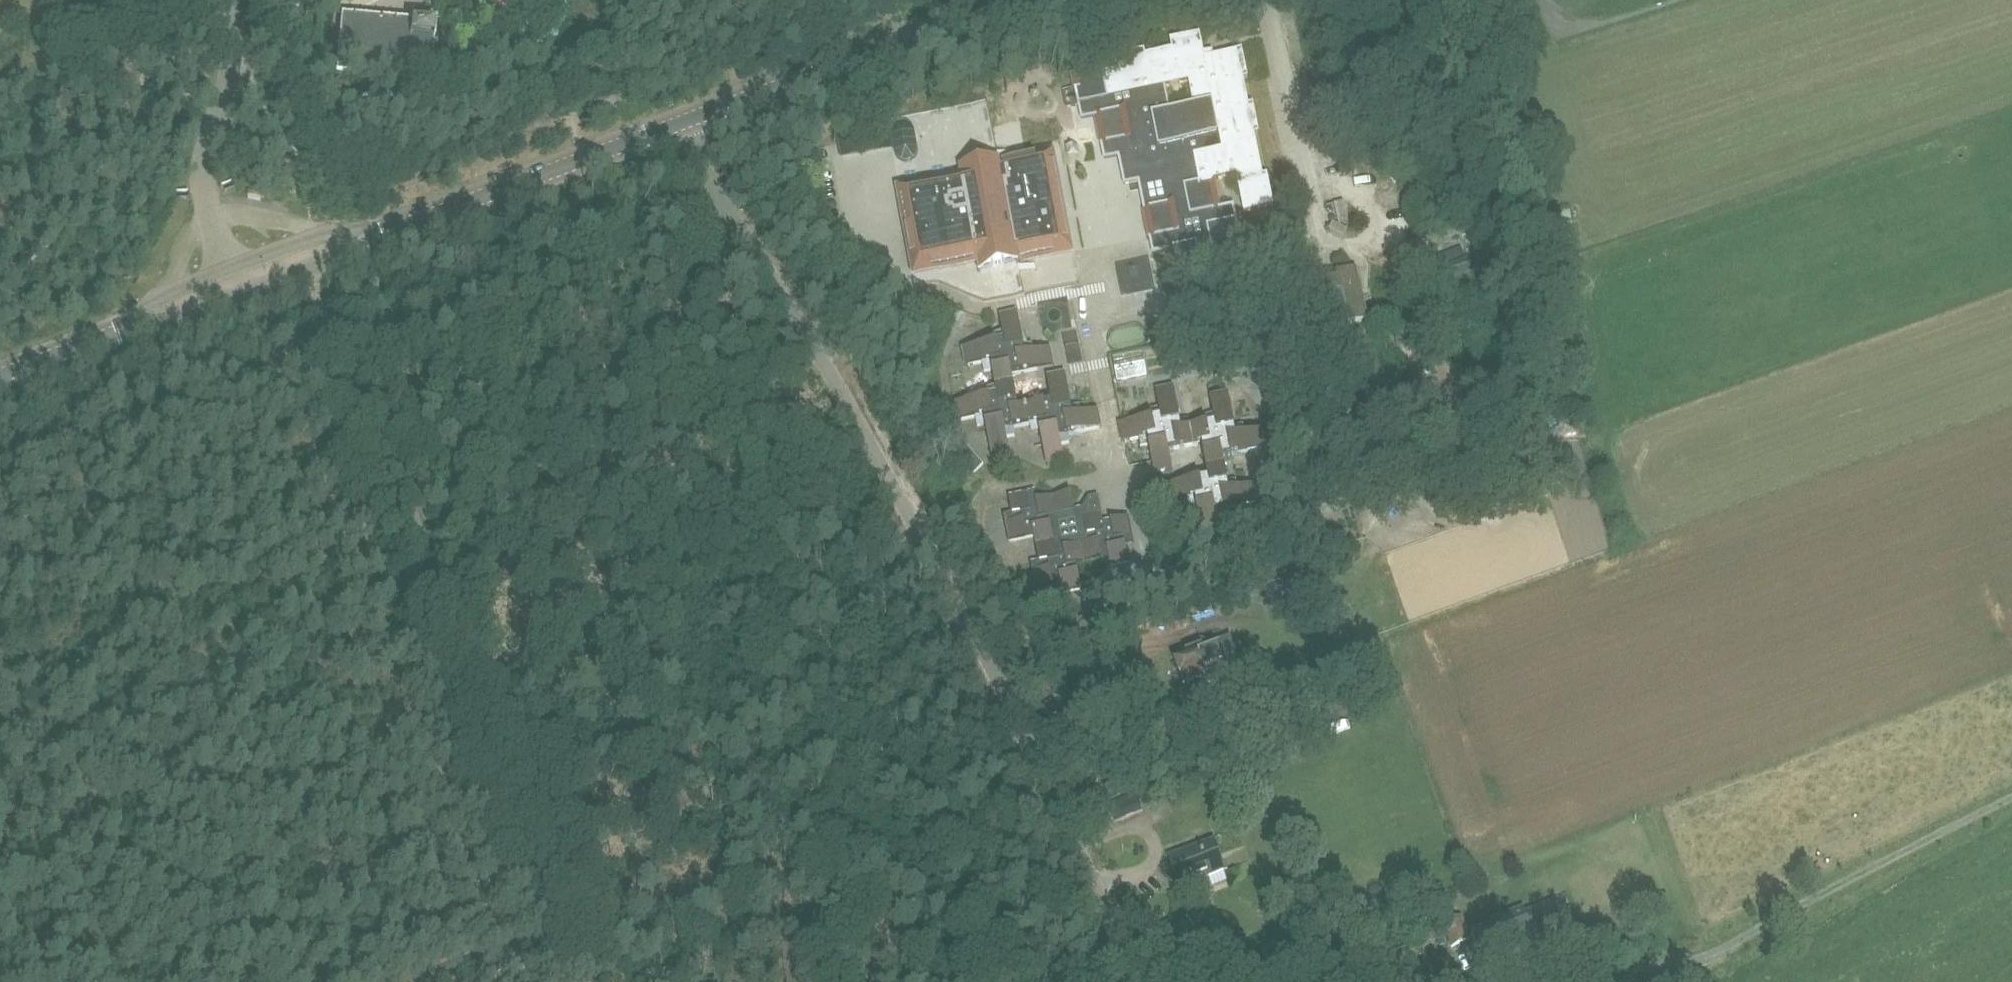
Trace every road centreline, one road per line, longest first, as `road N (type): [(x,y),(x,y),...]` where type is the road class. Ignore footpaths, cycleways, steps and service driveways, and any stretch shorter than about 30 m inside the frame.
road 1 (unclassified): [(1141,981),(979,641),(679,122)]
road 2 (track): [(2011,796),(1719,947),(1639,961),(1455,962)]
road 3 (track): [(590,931),(395,468)]
road 4 (tertiary): [(679,122),(1017,0)]
road 5 (tertiary): [(366,238),(679,122)]
road 6 (unclassified): [(233,270),(203,177),(232,69),(228,0)]
road 7 (tertiary): [(0,376),(133,325)]
road 8 (tertiary): [(366,238),(334,233),(233,270)]
road 9 (tertiary): [(242,290),(366,238)]

